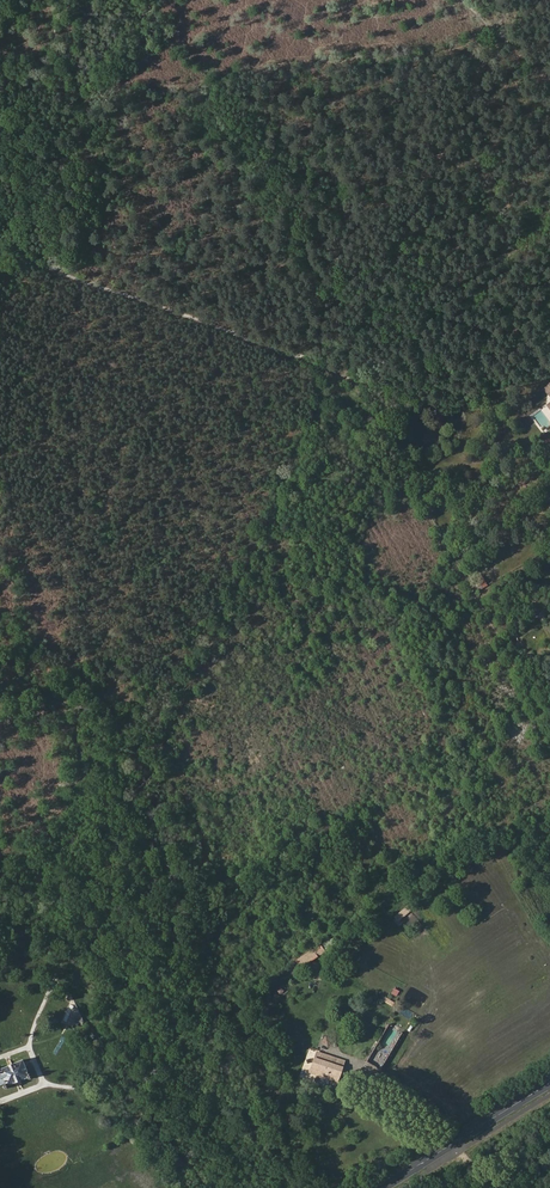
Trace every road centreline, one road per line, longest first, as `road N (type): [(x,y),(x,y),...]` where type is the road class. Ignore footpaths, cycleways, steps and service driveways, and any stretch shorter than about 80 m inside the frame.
road 1 (primary): [(549,1084),(384,1187)]

